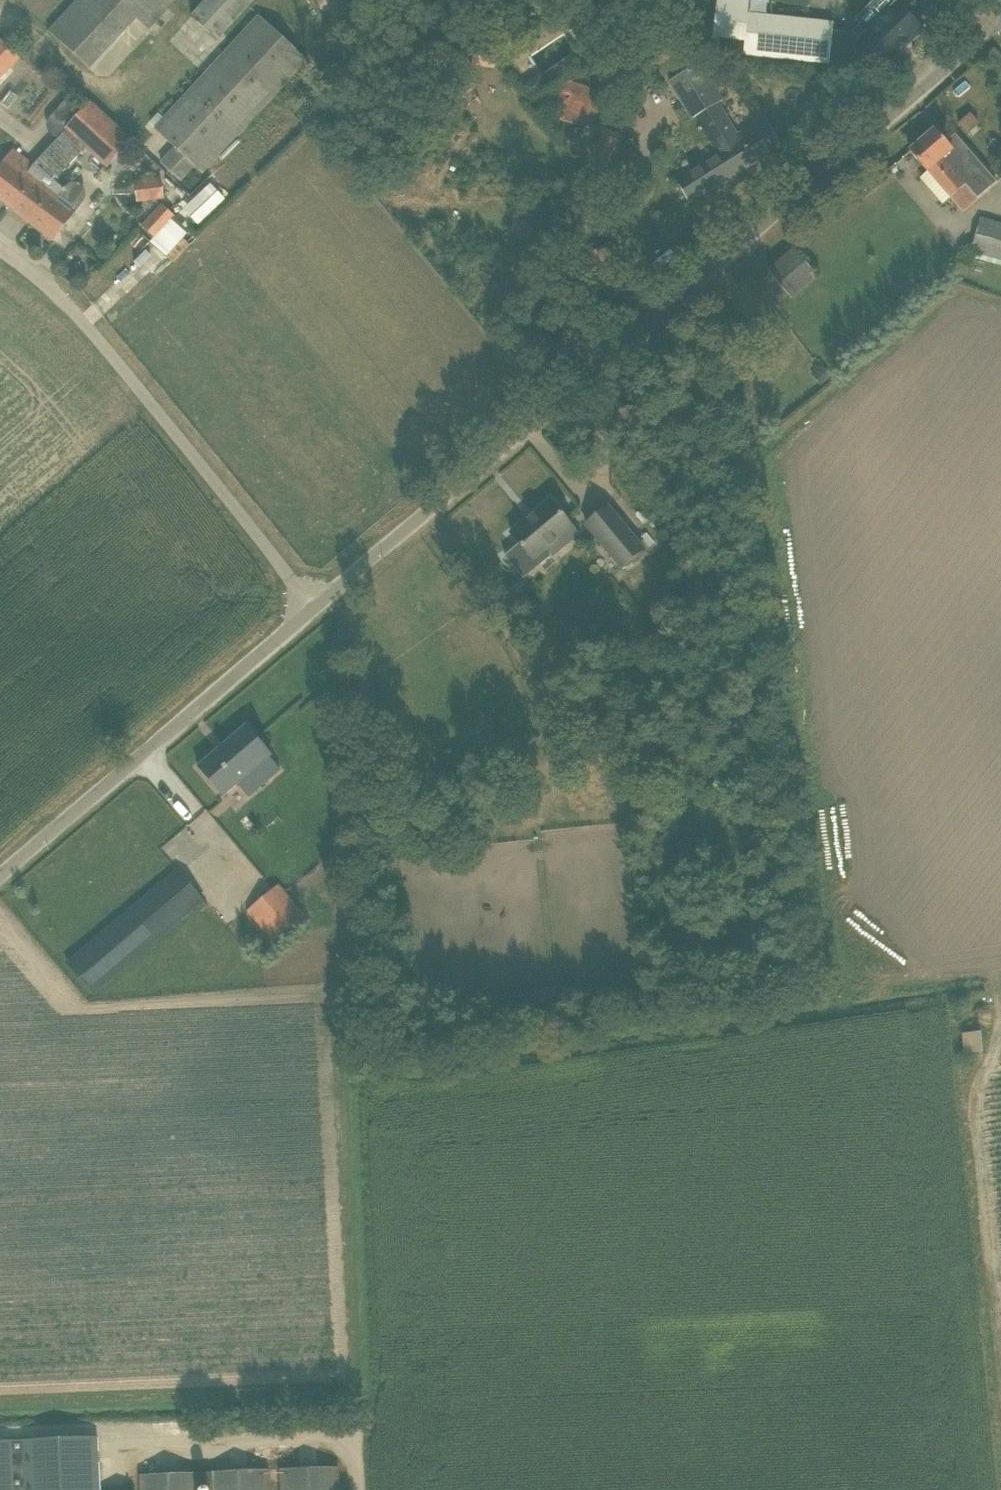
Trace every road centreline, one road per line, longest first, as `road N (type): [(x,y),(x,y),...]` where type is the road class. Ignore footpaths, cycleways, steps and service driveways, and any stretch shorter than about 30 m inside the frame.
road 1 (unclassified): [(315,603),(1000,21)]
road 2 (unclassified): [(315,603),(47,282),(0,248)]
road 3 (unclassified): [(0,876),(315,603)]
road 4 (track): [(0,20),(32,33),(160,149)]

